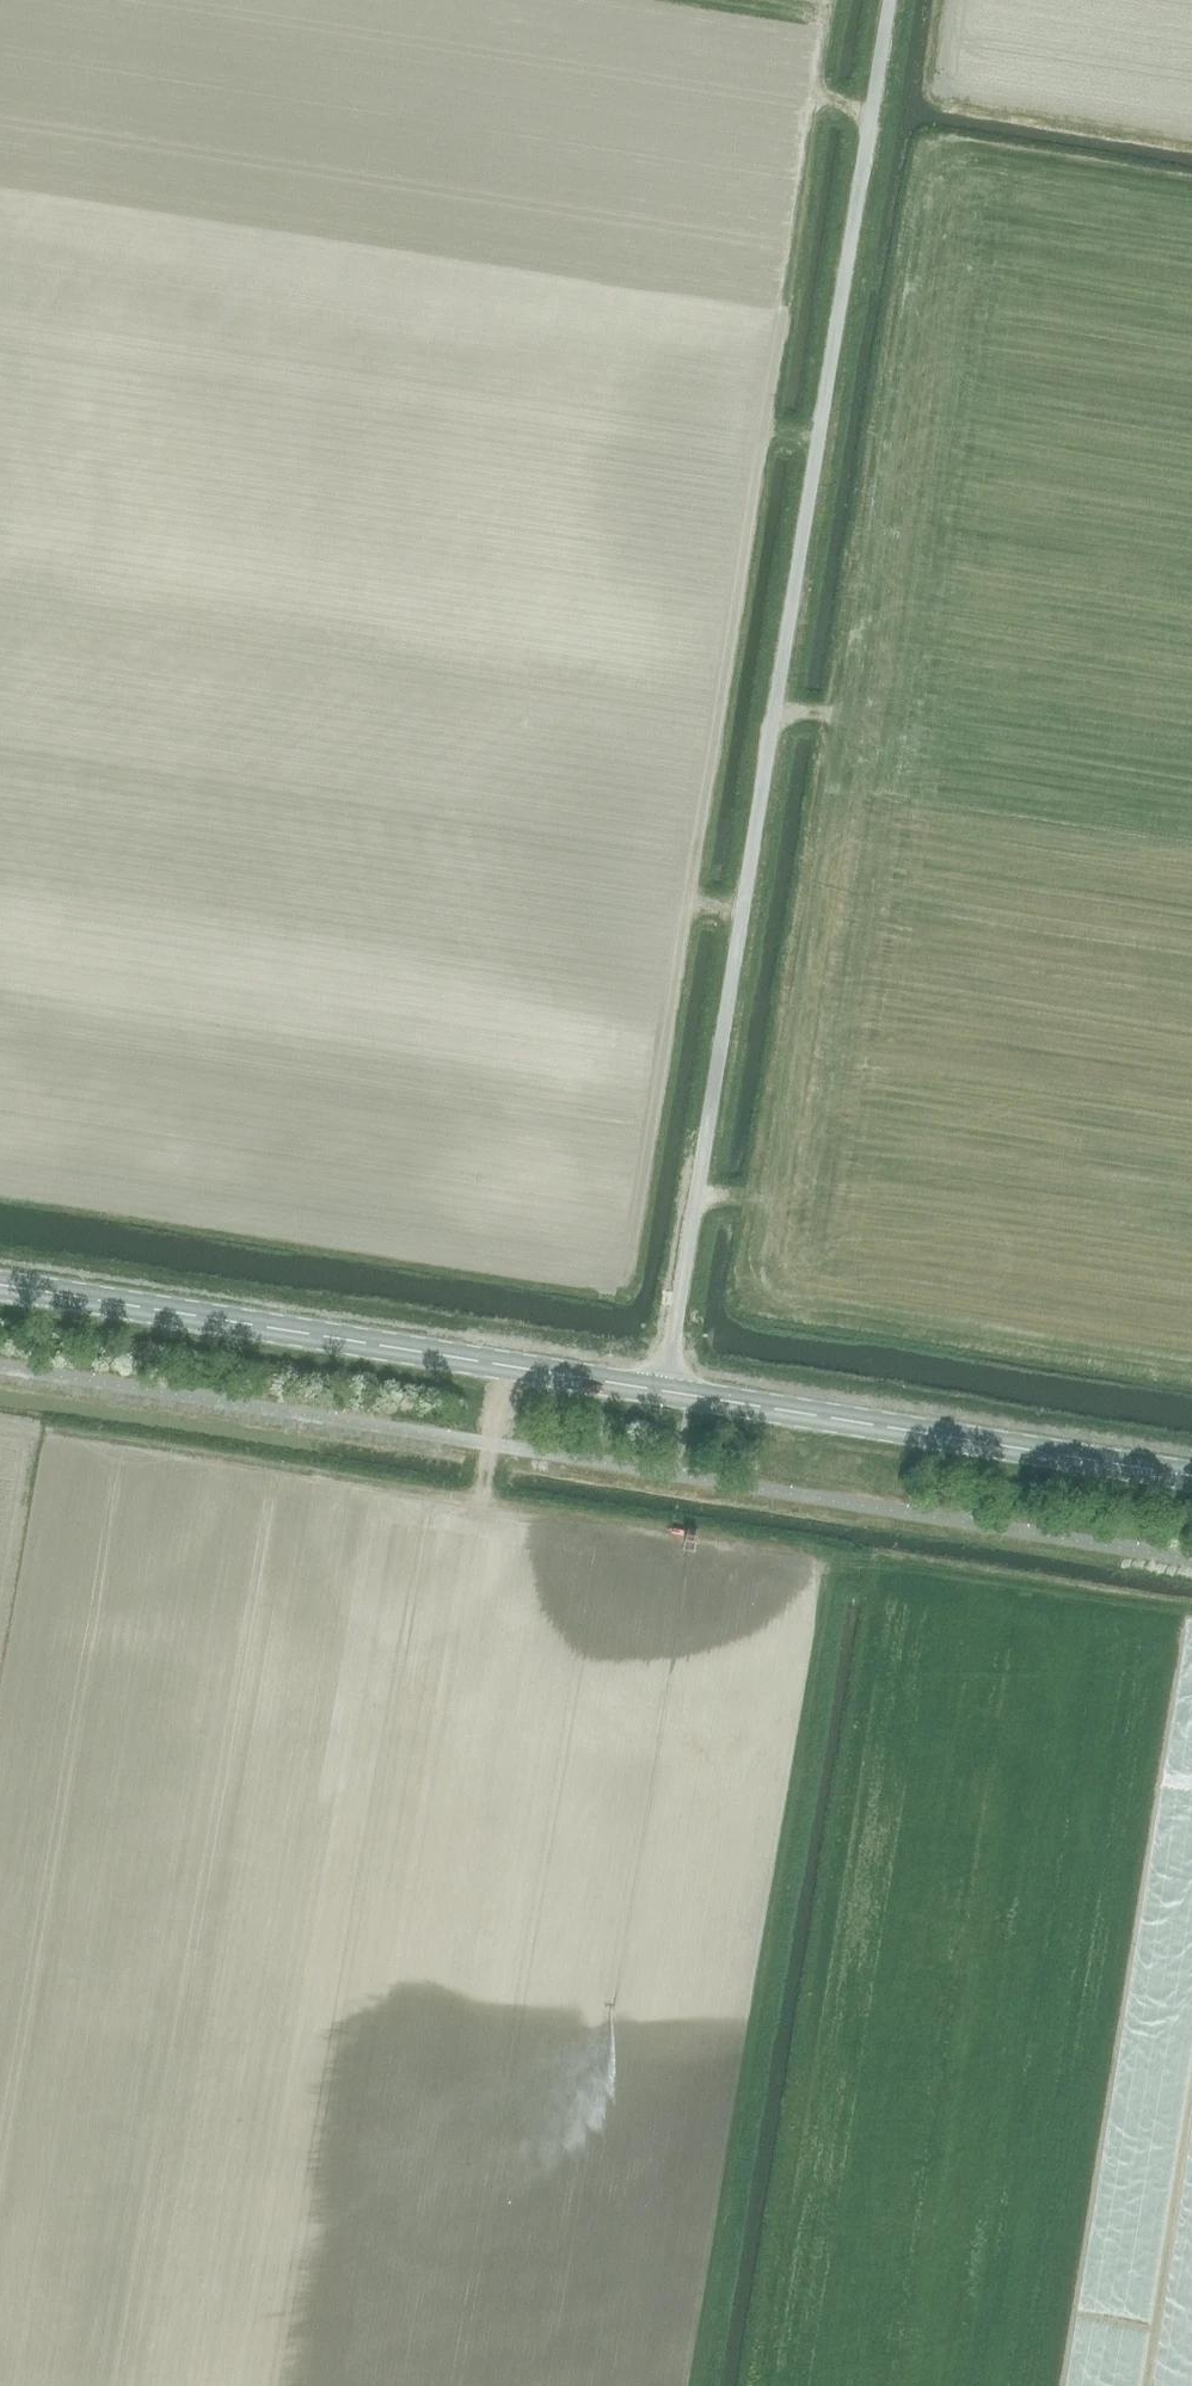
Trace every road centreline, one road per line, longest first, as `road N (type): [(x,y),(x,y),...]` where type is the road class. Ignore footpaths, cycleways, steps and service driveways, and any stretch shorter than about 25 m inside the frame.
road 1 (unclassified): [(664,1391),(887,0)]
road 2 (tertiary): [(664,1391),(0,1285)]
road 3 (tertiary): [(1191,1477),(664,1391)]

